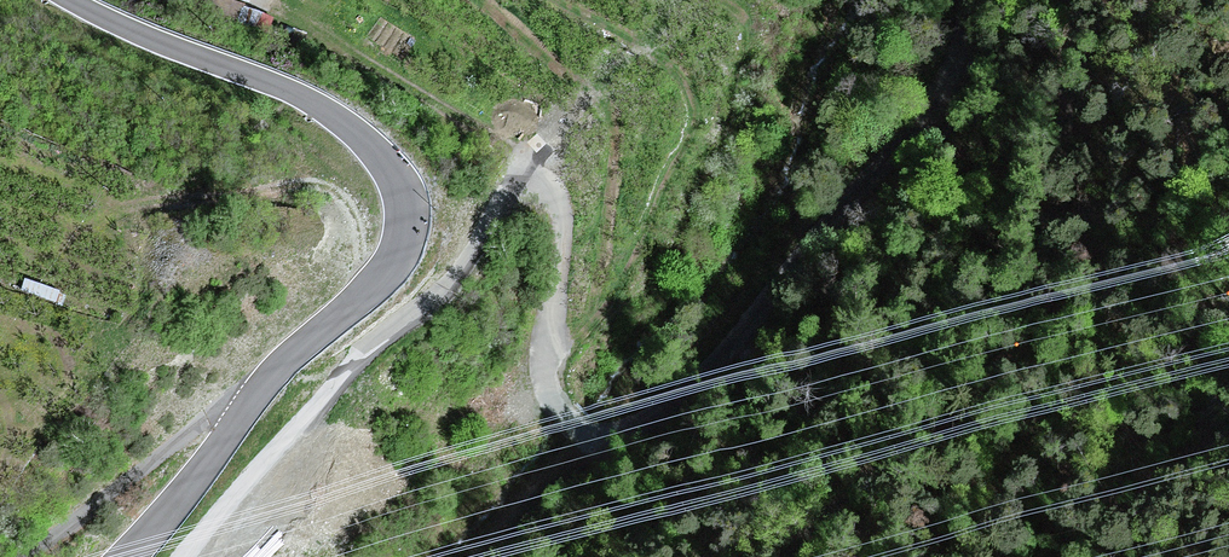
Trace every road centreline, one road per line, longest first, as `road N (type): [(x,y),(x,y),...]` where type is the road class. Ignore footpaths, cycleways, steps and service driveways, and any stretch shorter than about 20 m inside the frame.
road 1 (unclassified): [(185,556),(355,362),(441,293),(501,200),(520,188),(548,194),(561,226),(545,352),(558,403),(597,435),(644,425),(672,407),(745,333),(845,197),(908,134),(948,72),(965,0)]
road 2 (unclassified): [(127,556),(283,362),(369,288),(399,233),(404,192),(348,126),(293,92),(67,0)]
road 3 (track): [(1073,0),(1045,230),(1000,369),(960,425),(877,469),(784,556)]

